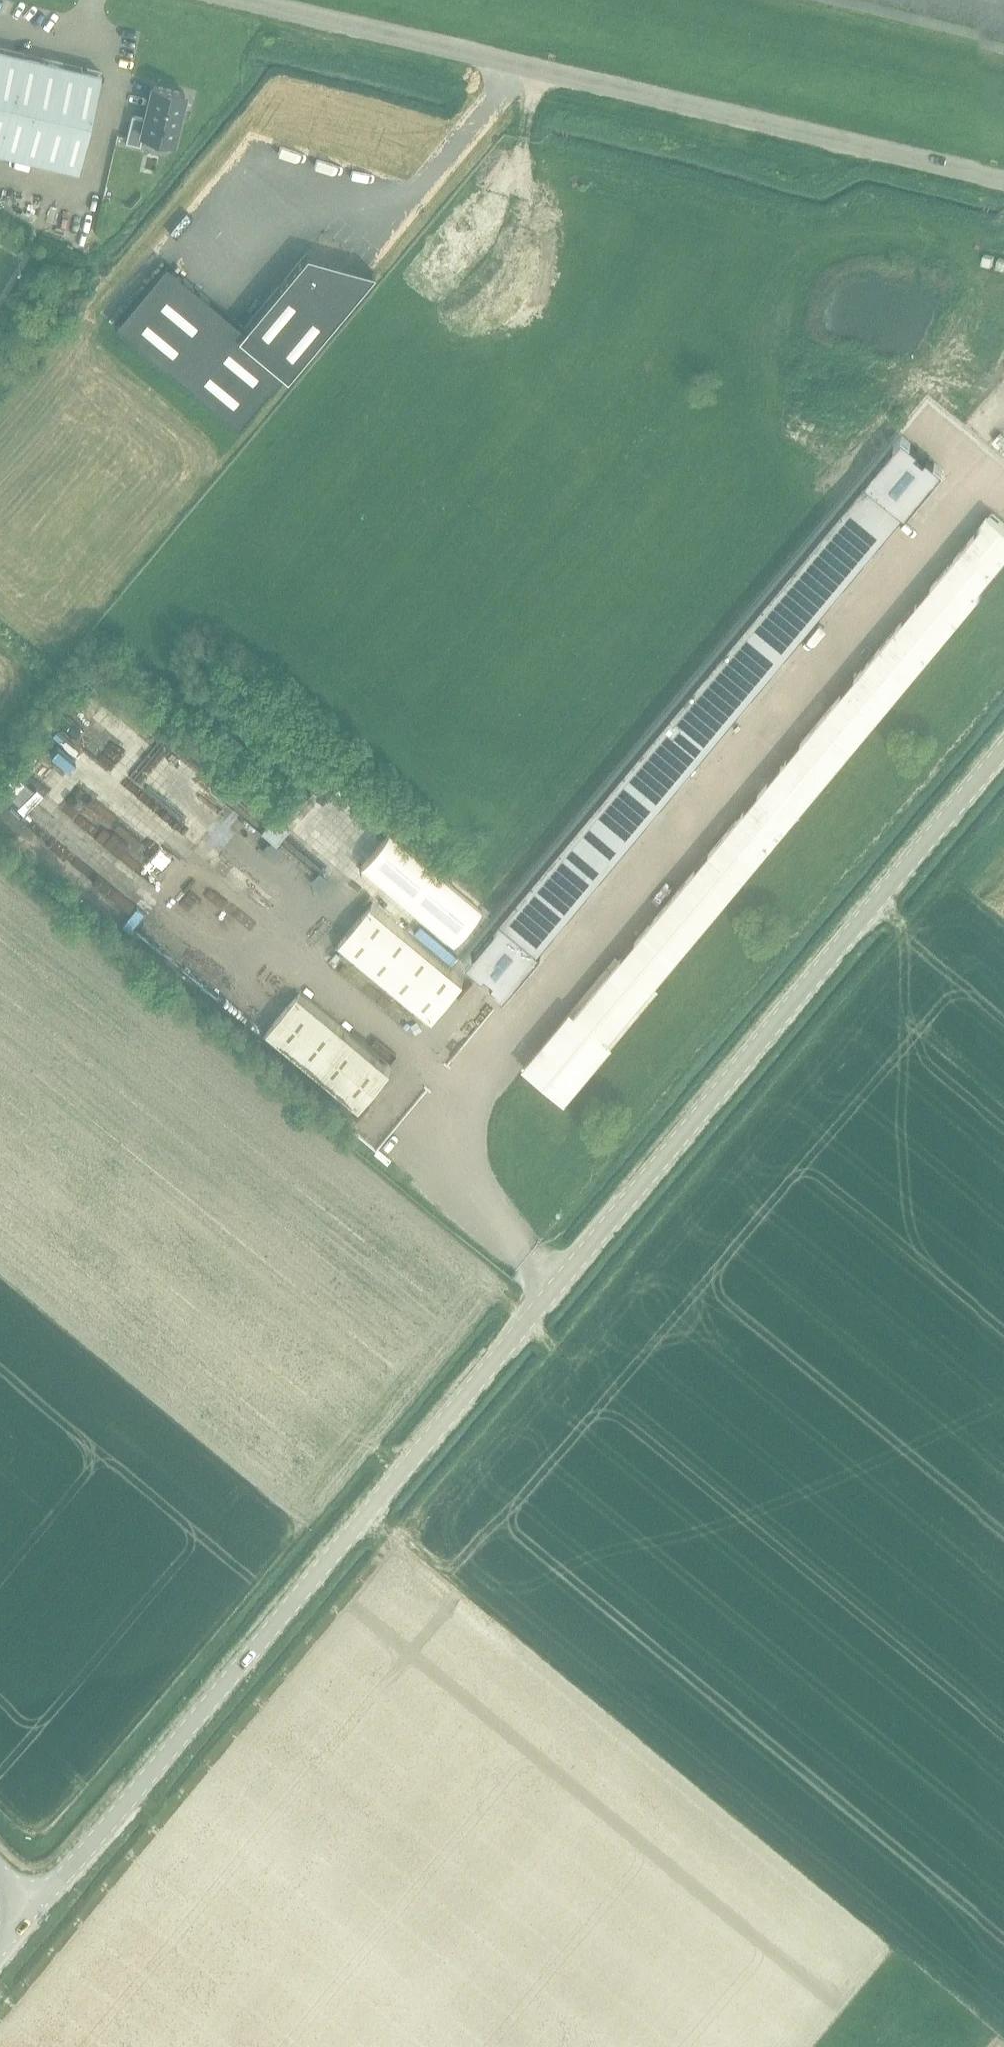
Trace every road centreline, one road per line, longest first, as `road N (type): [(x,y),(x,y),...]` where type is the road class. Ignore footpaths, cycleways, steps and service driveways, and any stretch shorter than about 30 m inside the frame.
road 1 (unclassified): [(31,1910),(1003,744)]
road 2 (unclassified): [(1003,181),(240,0)]

